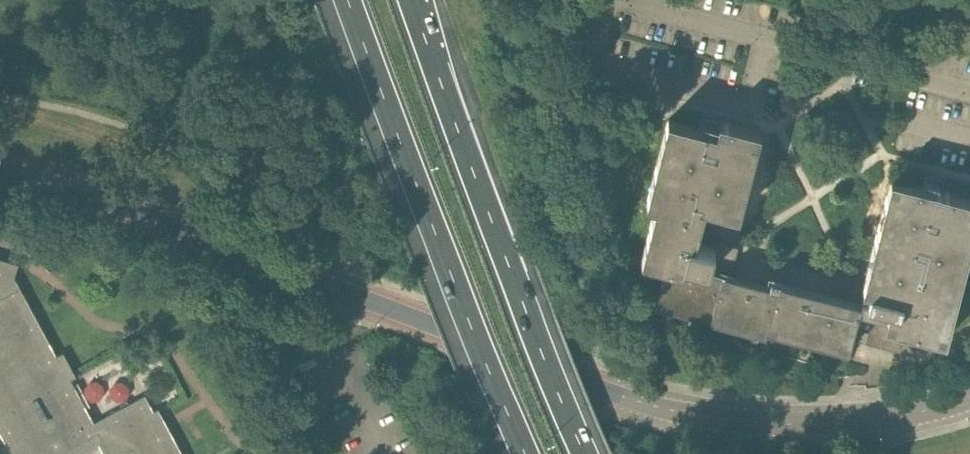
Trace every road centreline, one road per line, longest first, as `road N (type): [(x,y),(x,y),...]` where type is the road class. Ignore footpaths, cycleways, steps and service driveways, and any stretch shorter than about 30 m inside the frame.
road 1 (trunk): [(585,453),(410,0)]
road 2 (trunk): [(348,0),(449,286),(522,453)]
road 3 (unclassified): [(0,172),(61,186),(428,323)]
road 4 (unclassified): [(585,383),(731,423),(829,425),(969,399)]
road 5 (unclassified): [(585,383),(428,323)]

